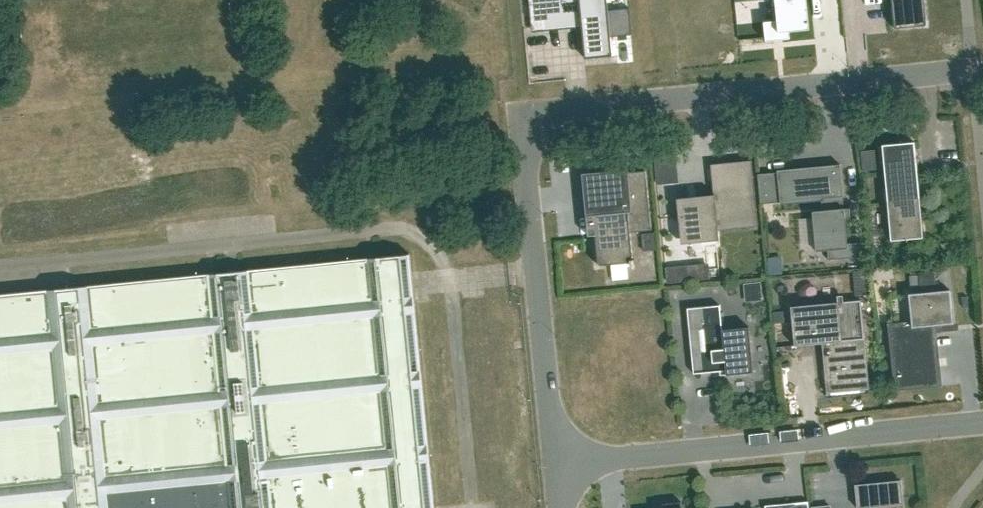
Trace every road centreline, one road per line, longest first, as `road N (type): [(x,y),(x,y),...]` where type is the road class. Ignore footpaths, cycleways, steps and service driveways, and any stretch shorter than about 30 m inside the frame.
road 1 (residential): [(557,462),(523,141),(550,111),(982,70)]
road 2 (residential): [(982,423),(557,462)]

